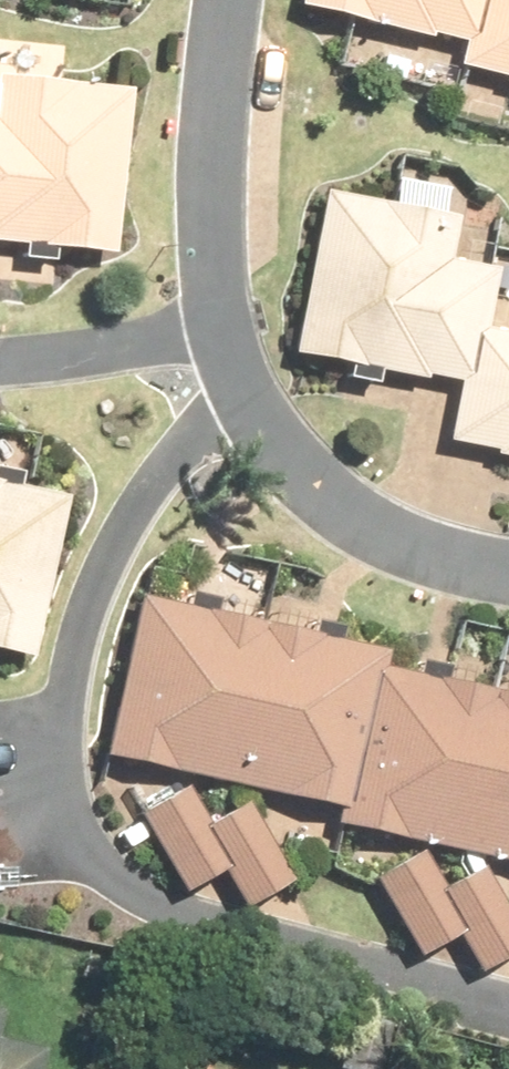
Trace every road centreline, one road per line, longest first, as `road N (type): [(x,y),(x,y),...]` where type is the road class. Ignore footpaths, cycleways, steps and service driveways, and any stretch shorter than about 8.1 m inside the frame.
road 1 (residential): [(258,404),(210,429),(175,463),(109,550),(77,633),(60,721),(75,832),(101,873),(144,904),(230,935),(508,1005)]
road 2 (residential): [(226,332),(214,194),(230,0)]
road 3 (residential): [(508,580),(406,554),(339,509),(258,404)]
road 4 (residential): [(0,366),(226,332)]

